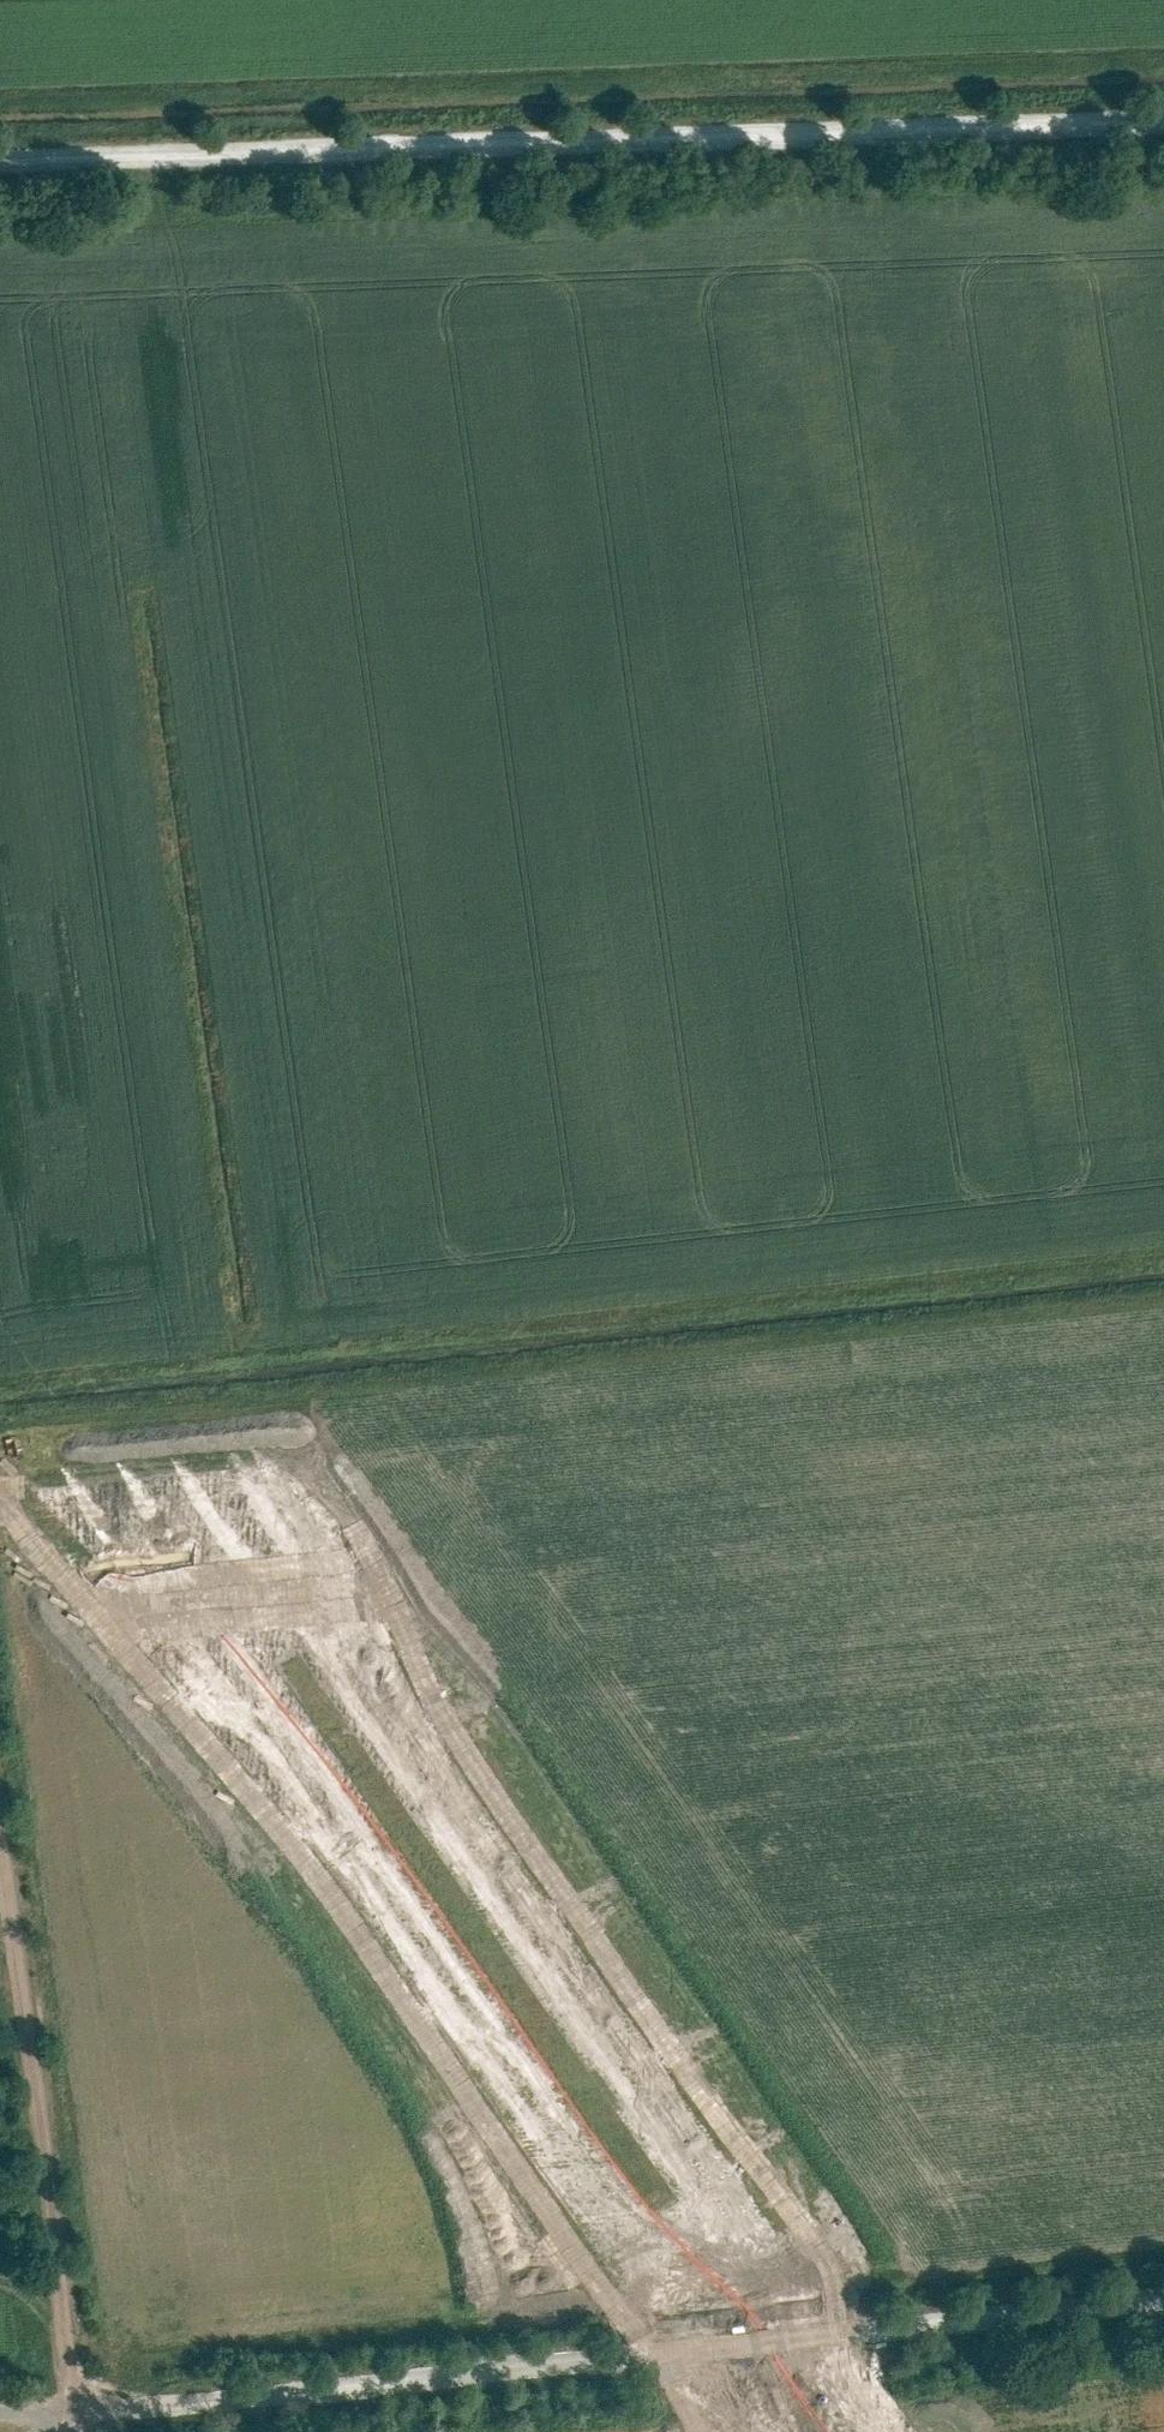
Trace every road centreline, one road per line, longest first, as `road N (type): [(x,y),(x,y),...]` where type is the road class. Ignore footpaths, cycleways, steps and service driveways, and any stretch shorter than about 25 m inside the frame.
road 1 (track): [(0,1897),(66,2401),(1163,2290)]
road 2 (track): [(0,169),(1163,123)]

